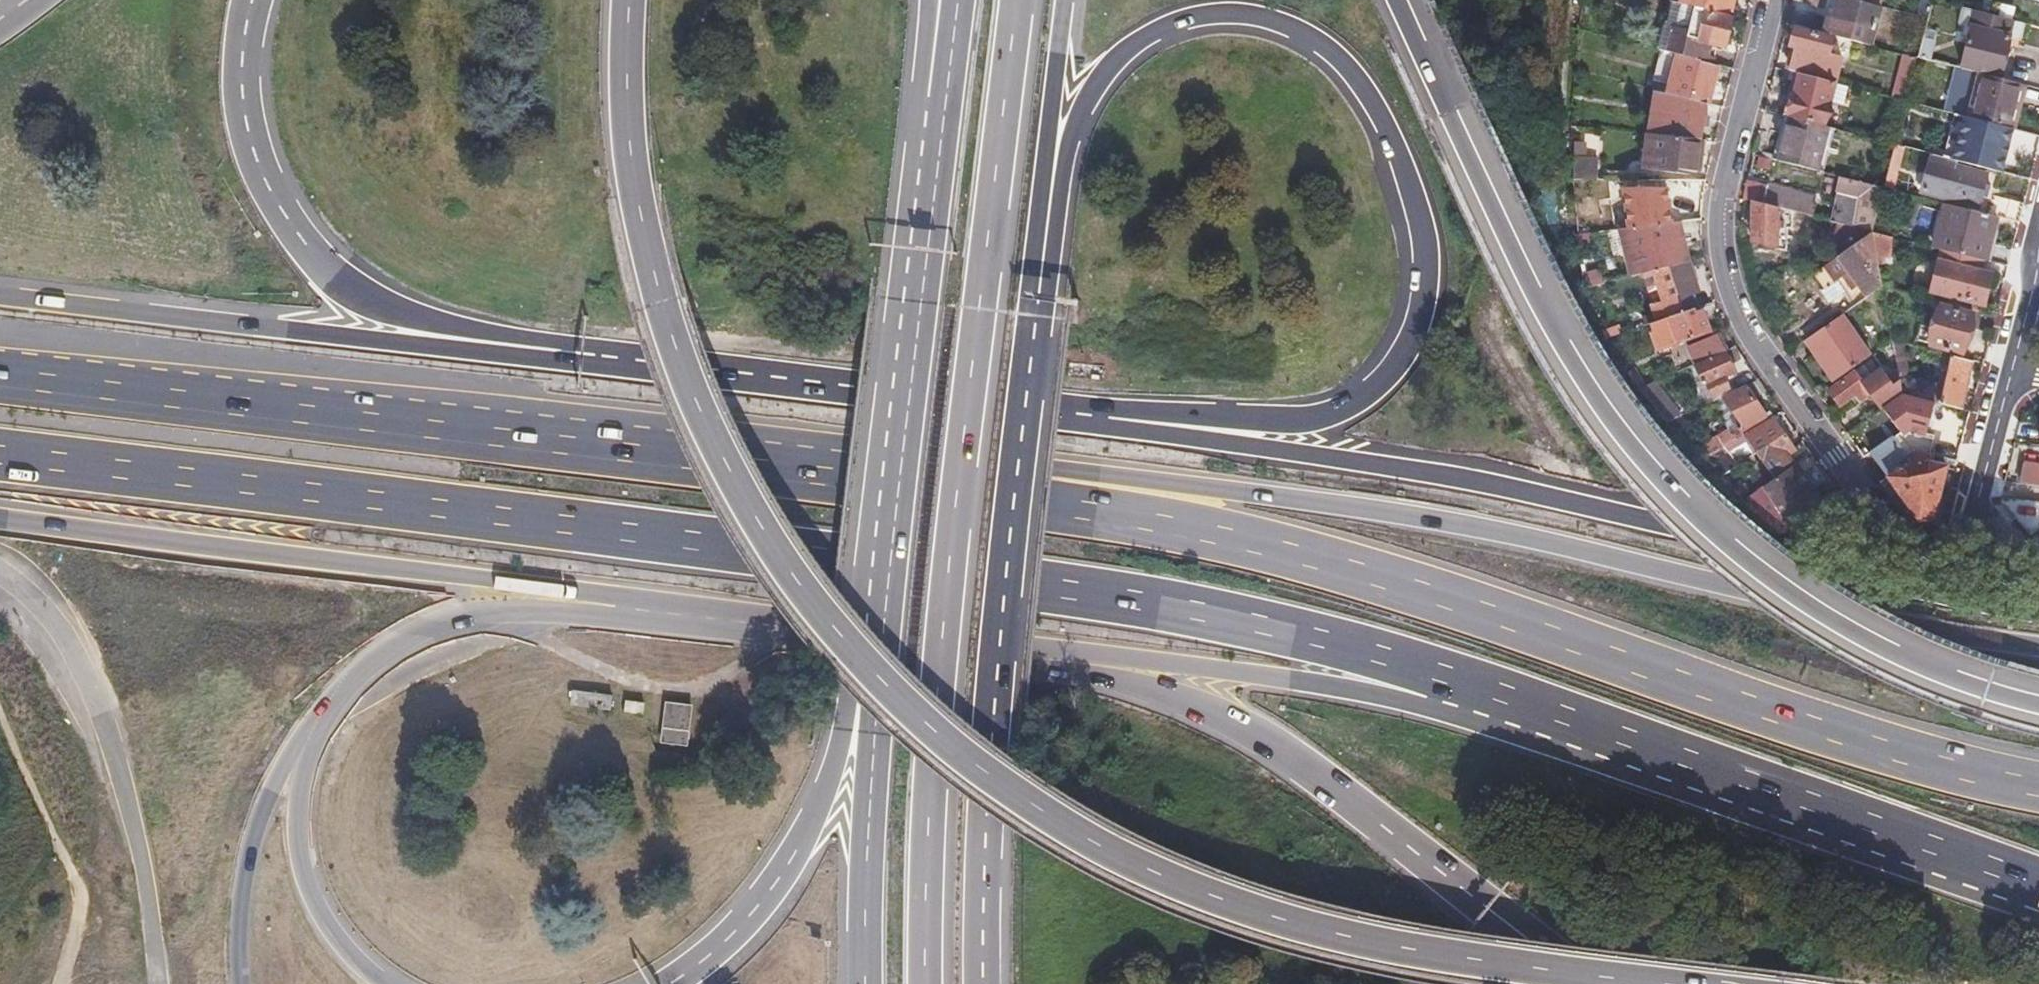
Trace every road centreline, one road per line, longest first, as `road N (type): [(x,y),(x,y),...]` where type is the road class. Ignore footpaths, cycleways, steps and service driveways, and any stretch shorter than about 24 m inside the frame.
road 1 (trunk): [(628,0),(635,196),(651,271),(702,419),(785,567),(925,729),(1013,796),(1178,886),(1371,942),(1660,983)]
road 2 (motorway): [(0,459),(1137,600),(1330,639),(1415,663),(1443,684)]
road 3 (trunk): [(1034,316),(1075,123),(1133,44),(1198,15),(1259,16),(1313,37),(1366,91),(1408,177),(1425,253),(1417,316),(1386,374),(1332,412),(1268,421),(1108,418)]
road 4 (motorway): [(2038,646),(1895,625),(1397,512),(1059,472),(994,497)]
road 5 (motorway): [(0,520),(1052,659)]
road 6 (motorway): [(994,497),(0,375)]
road 7 (trunk): [(2038,708),(1925,668),(1820,614),(1692,517),(1643,465),(1598,408),(1529,291),(1392,0)]
road 8 (trunk): [(924,983),(948,546),(1016,0)]
road 9 (primary): [(2038,610),(1482,483),(1108,418)]
road 10 (motorway): [(1871,746),(1319,558),(994,497)]
road 11 (residential): [(1977,501),(1957,542),(1936,553),(1893,543),(1728,301),(1717,264),(1717,195),(1766,0)]
road 12 (trunk): [(983,983),(998,616),(1034,316)]
road 13 (motorway): [(589,357),(0,298)]
road 14 (trunk): [(589,357),(399,315),(335,276),(291,223),(254,151),(242,73),(253,0)]
road 15 (trunk): [(939,97),(871,644)]
road 16 (trunk): [(1052,659),(1205,706),(1266,737),(1521,933)]
road 17 (trunk): [(1108,418),(589,357)]
road 18 (motorway): [(1443,684),(1887,838)]
road 19 (trunk): [(871,644),(831,771),(786,861),(725,941),(669,983)]
road 20 (motorway): [(1052,659),(1230,670),(1375,696),(1443,684)]
road 21 (trunk): [(871,644),(865,983)]
road 22 (trunk): [(1034,316),(1062,0)]
road 23 (track): [(33,861),(232,968)]
road 24 (trunk): [(2038,789),(1871,746)]
road 25 (trunk): [(1887,838),(2038,891)]
road 26 (residential): [(2011,373),(1977,501)]

